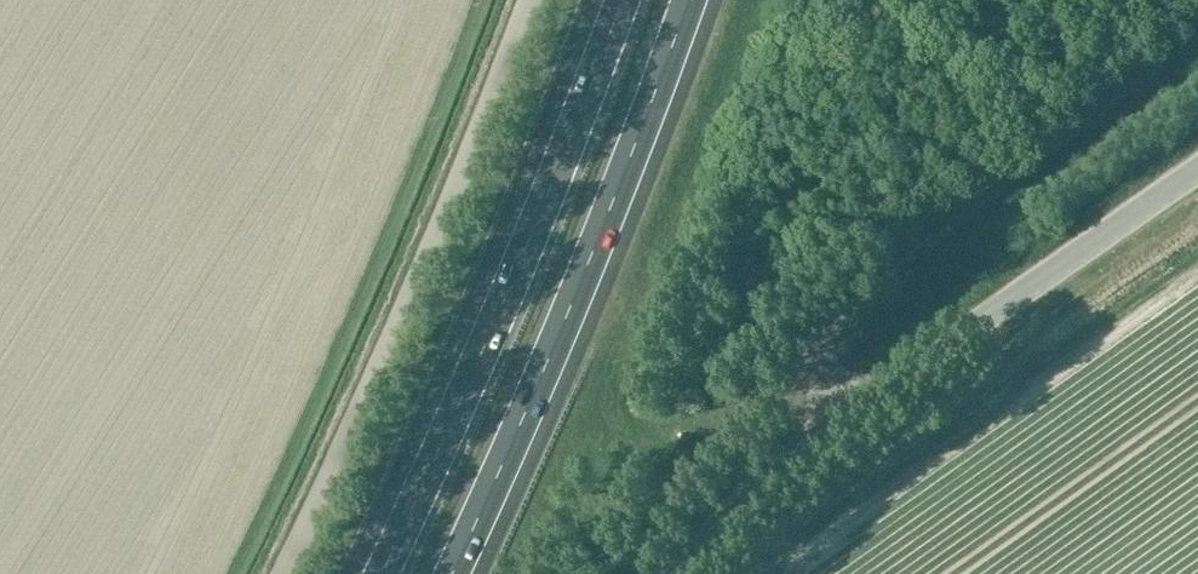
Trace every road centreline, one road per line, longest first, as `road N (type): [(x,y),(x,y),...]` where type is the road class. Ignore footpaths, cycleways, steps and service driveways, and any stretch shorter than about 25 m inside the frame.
road 1 (tertiary): [(669,573),(848,399),(1197,162)]
road 2 (unclassified): [(280,573),(403,315),(528,0)]
road 3 (motorway): [(620,0),(379,573)]
road 4 (motorway): [(455,573),(690,0)]

